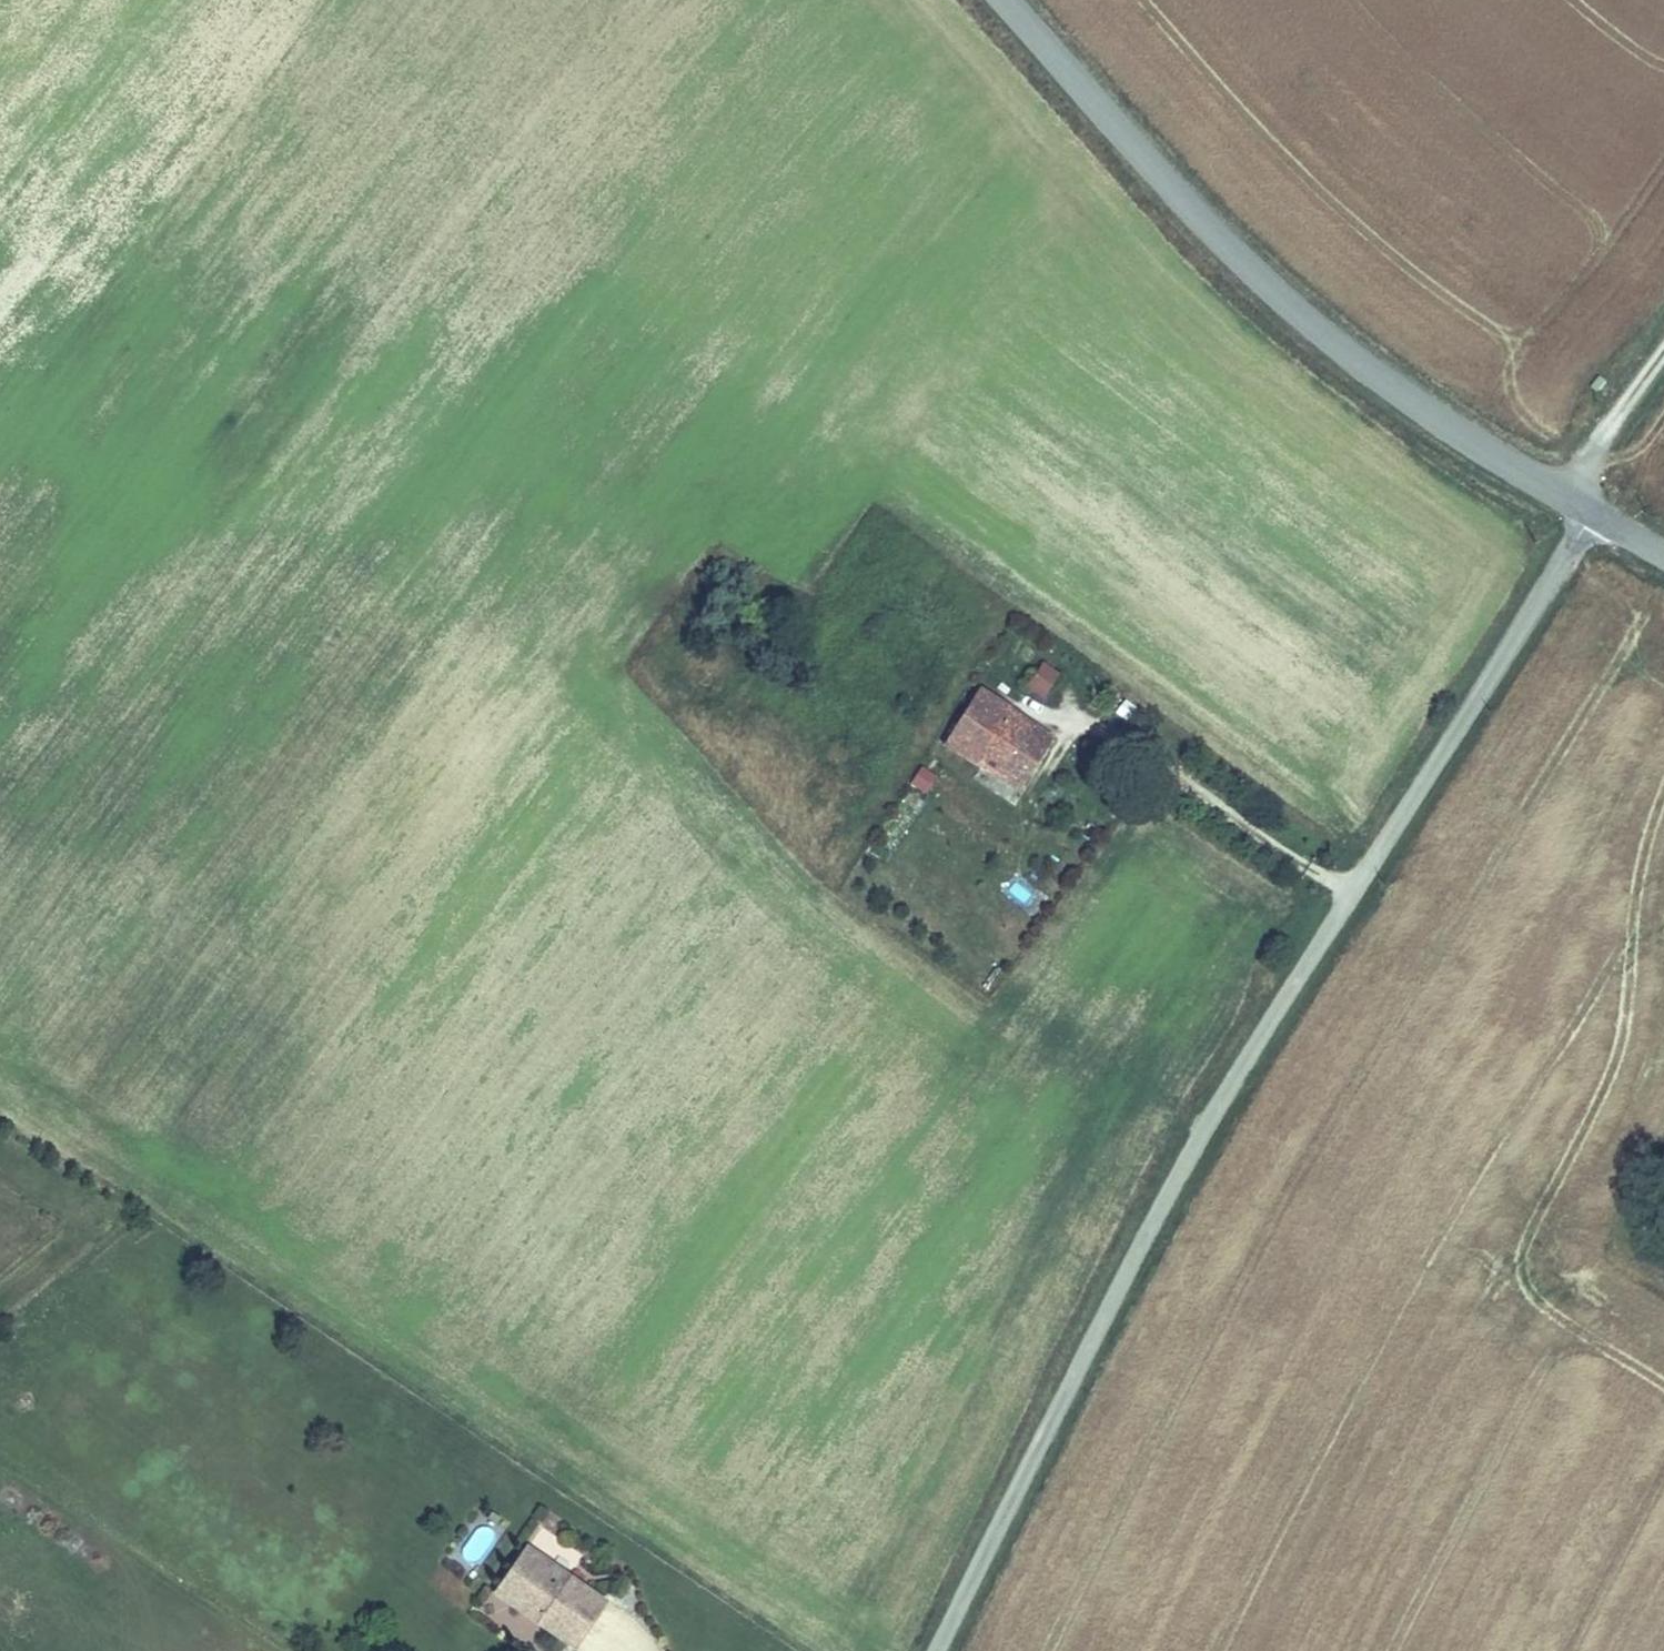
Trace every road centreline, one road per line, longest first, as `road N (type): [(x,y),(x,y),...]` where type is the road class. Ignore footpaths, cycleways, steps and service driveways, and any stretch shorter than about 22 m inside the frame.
road 1 (unclassified): [(938,1650),(1210,1111),(1591,512)]
road 2 (tertiary): [(1591,512),(1435,416),(1315,327),(1209,224),(1012,0)]
road 3 (track): [(0,1143),(90,1203),(75,1226),(0,1287)]

